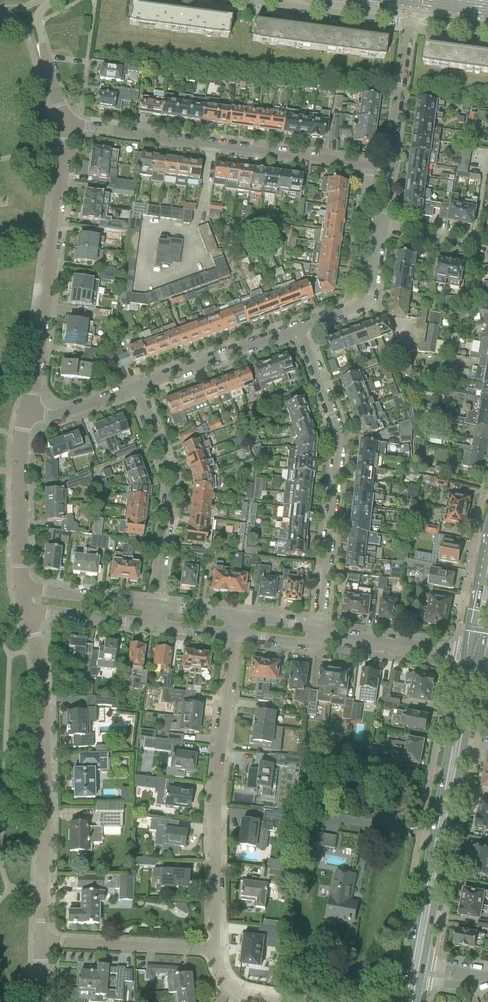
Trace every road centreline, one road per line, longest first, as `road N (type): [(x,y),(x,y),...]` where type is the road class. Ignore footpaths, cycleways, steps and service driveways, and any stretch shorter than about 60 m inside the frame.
road 1 (unclassified): [(38,940),(44,754),(26,610)]
road 2 (unclassified): [(388,174),(66,124)]
road 3 (unclassified): [(216,950),(214,790),(232,635)]
road 4 (unclassified): [(302,329),(338,443),(318,636)]
road 5 (secondary): [(473,656),(416,961)]
road 6 (unclassified): [(28,417),(66,124)]
road 7 (unclassified): [(156,606),(168,508),(135,394)]
road 8 (unclassified): [(135,394),(302,329)]
road 9 (residential): [(38,940),(216,950)]
road 10 (unclassified): [(21,589),(28,417)]
road 11 (unclassified): [(246,0),(409,24)]
road 12 (unclassified): [(473,656),(318,636)]
road 13 (unclassified): [(388,174),(409,24)]
road 14 (unclassified): [(302,329),(364,303),(380,227)]
road 15 (unclassified): [(156,606),(21,589)]
road 16 (unclassified): [(66,124),(38,24),(56,0)]
road 17 (unclassified): [(26,610),(153,626)]

